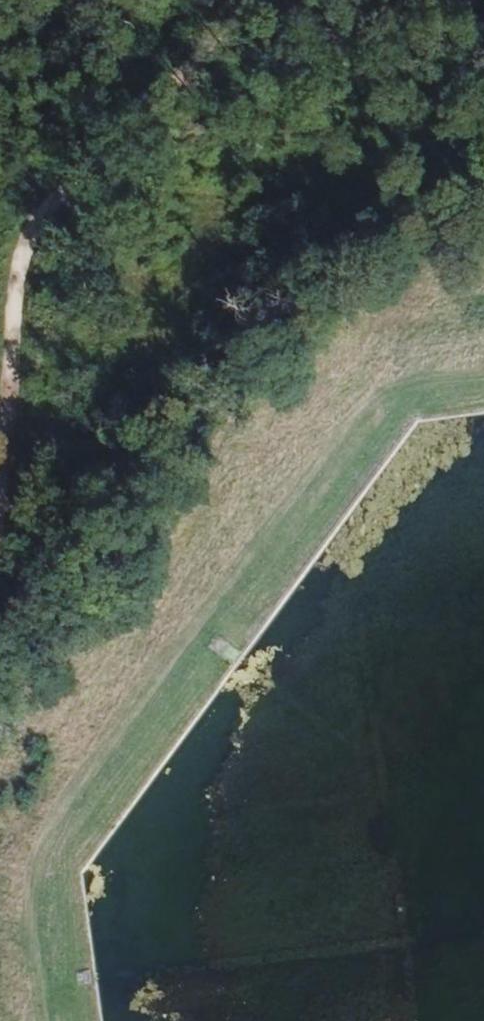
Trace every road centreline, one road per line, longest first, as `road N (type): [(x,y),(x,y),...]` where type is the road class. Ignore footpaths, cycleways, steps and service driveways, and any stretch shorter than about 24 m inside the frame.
road 1 (track): [(247,0),(50,179),(22,237),(0,498)]

